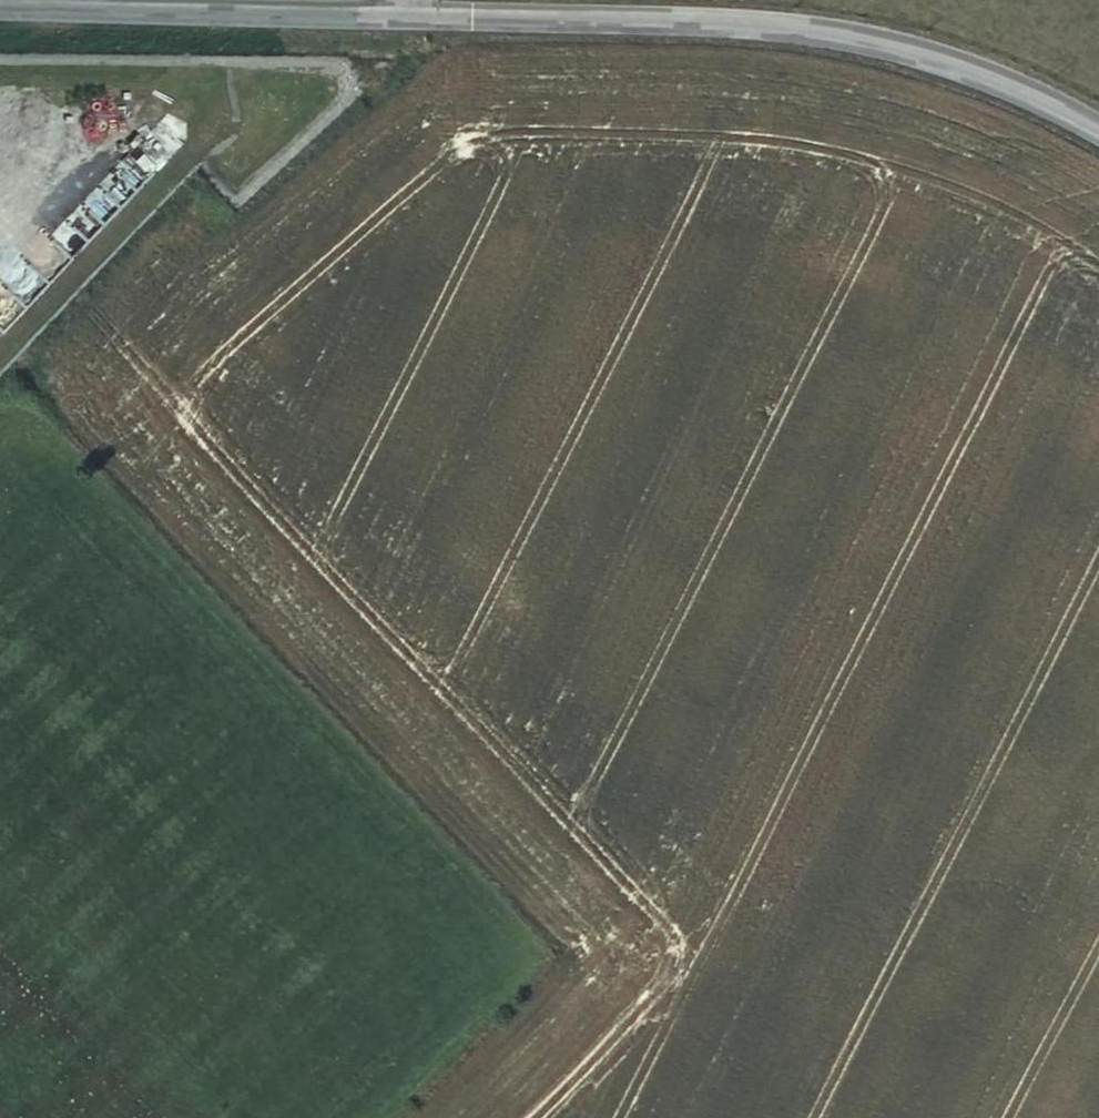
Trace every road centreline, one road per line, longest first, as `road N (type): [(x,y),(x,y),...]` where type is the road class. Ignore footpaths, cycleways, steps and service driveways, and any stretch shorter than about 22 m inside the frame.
road 1 (unclassified): [(1098,130),(966,67),(818,33),(0,7)]

